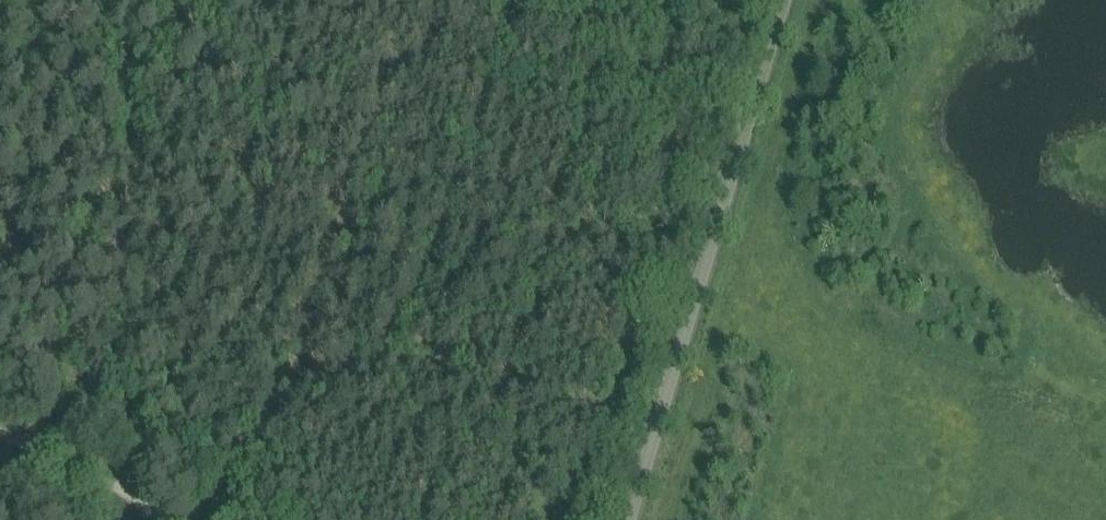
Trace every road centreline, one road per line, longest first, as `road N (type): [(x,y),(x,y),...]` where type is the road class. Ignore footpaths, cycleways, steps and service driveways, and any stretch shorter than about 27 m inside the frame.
road 1 (unclassified): [(631,519),(786,0)]
road 2 (track): [(0,432),(82,472),(143,519)]

